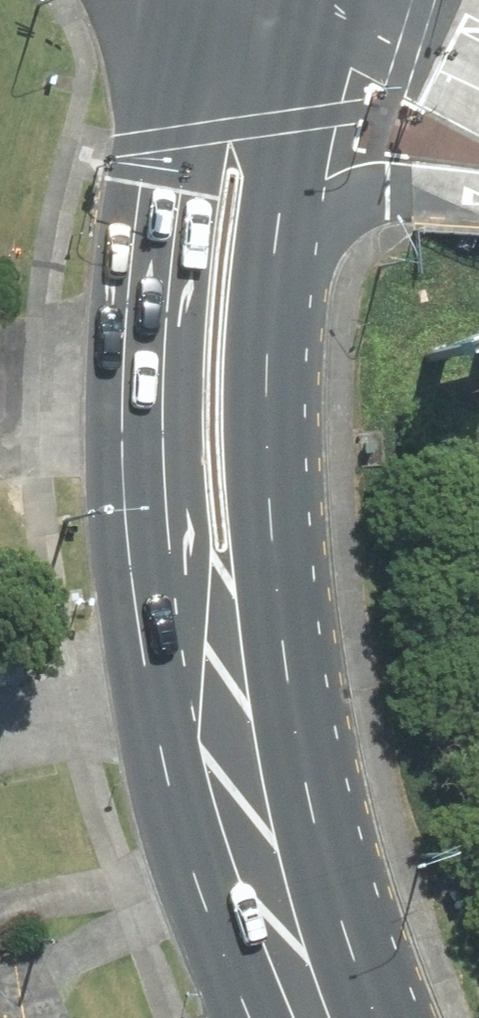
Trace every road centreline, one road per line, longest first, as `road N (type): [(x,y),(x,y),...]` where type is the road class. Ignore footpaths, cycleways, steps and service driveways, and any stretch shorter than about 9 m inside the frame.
road 1 (primary): [(315,974),(168,576),(148,323),(199,0)]
road 2 (primary): [(275,246),(265,417),(271,527),(315,974)]
road 3 (primary): [(321,0),(288,122),(275,246)]
road 4 (primary): [(478,200),(380,195),(275,246)]

